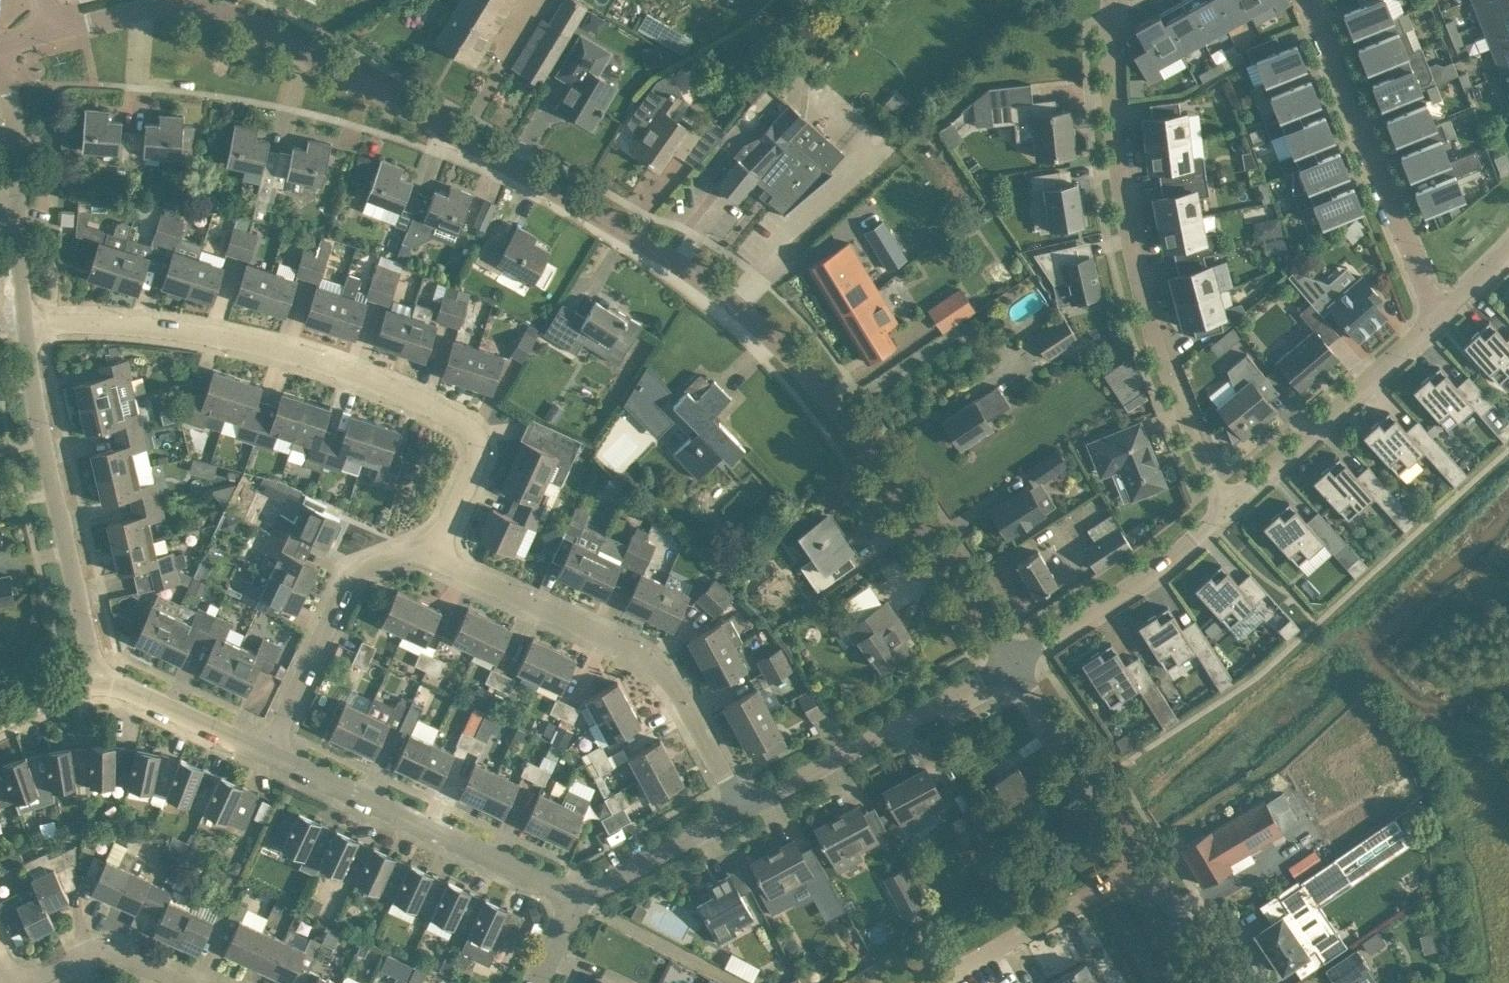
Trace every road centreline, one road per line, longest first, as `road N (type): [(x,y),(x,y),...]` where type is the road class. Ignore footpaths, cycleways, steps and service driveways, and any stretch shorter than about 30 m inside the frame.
road 1 (tertiary): [(1013,659),(881,466),(763,328),(635,237),(246,21)]
road 2 (residential): [(433,554),(476,467),(479,436),(455,413),(292,351),(204,328),(117,321),(27,326)]
road 3 (residential): [(1223,510),(1152,330),(1122,205),(1110,104),(1113,0)]
road 4 (residential): [(741,809),(674,686),(630,649),(433,554)]
road 5 (residential): [(97,679),(39,430),(27,326)]
road 6 (residential): [(579,893),(268,751)]
road 7 (residential): [(1438,315),(1309,0)]
road 8 (residential): [(741,809),(1013,659)]
road 9 (residential): [(1223,510),(1438,315)]
road 10 (residential): [(433,554),(372,562),(342,594),(268,751)]
road 11 (residential): [(27,326),(14,116),(0,50)]
road 12 (residential): [(1013,659),(1190,543),(1223,510)]
road 13 (tertiary): [(1142,864),(1013,659)]
road 14 (residential): [(938,982),(1142,864)]
road 15 (tertiary): [(246,21),(181,4),(52,33)]
road 16 (residential): [(188,982),(120,951),(95,949),(11,980)]
road 17 (residential): [(268,751),(97,679)]
road 18 (residential): [(579,893),(741,809)]
road 19 (tertiary): [(1218,982),(1142,864)]

